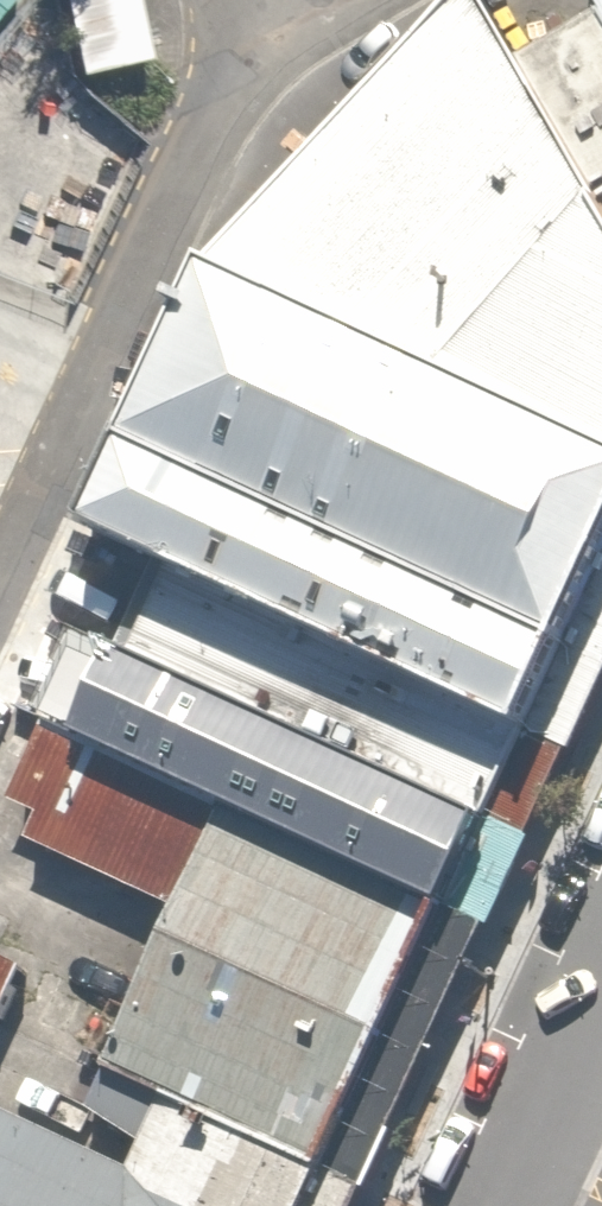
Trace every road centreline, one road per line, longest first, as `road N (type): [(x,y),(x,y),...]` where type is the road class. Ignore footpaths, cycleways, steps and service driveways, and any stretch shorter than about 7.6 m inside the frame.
road 1 (unclassified): [(532,1205),(601,1053)]

